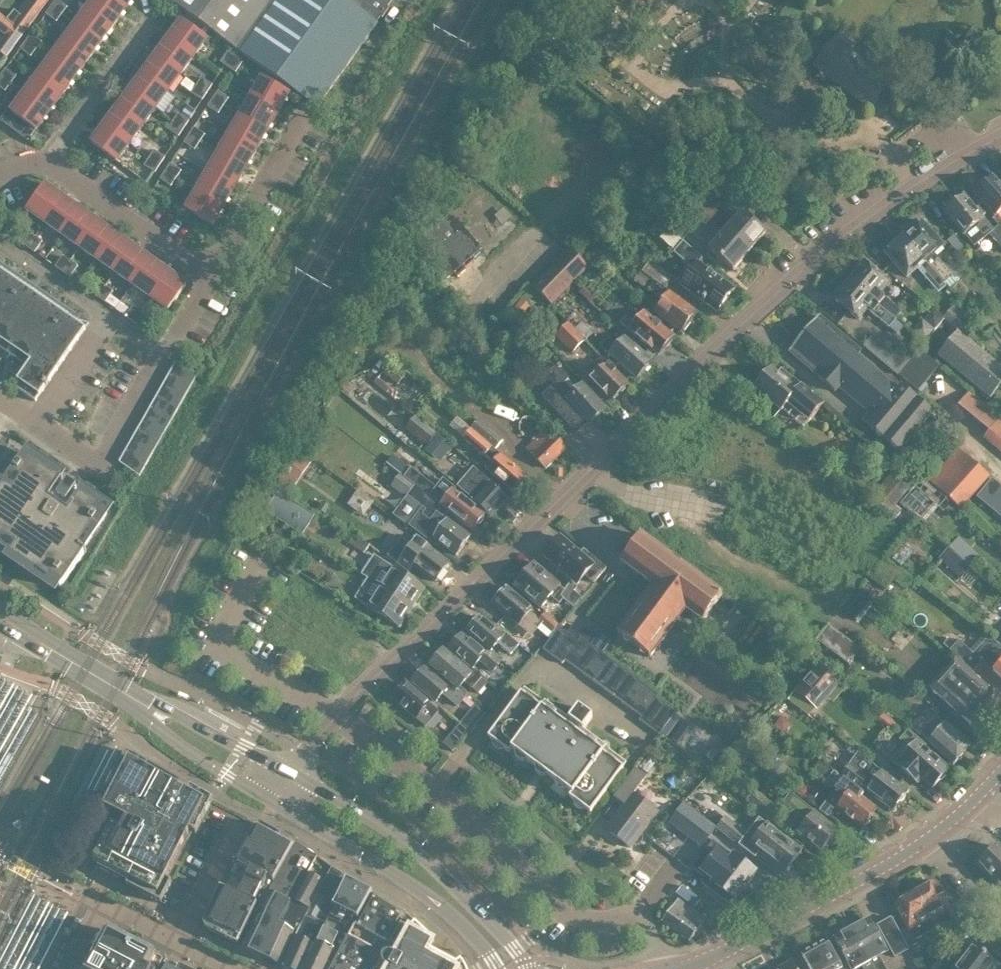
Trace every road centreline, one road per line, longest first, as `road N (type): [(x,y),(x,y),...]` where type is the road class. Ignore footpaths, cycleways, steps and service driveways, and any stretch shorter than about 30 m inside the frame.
road 1 (residential): [(596,464),(725,334),(866,215),(937,164),(1000,131)]
road 2 (residential): [(304,752),(395,651),(596,464)]
road 3 (tertiary): [(279,785),(0,615)]
road 4 (tertiary): [(511,968),(431,877),(279,785)]
road 5 (residential): [(673,968),(790,917),(936,831)]
road 6 (residential): [(235,968),(94,903),(60,968)]
road 7 (unclassified): [(596,464),(775,591)]
road 8 (unclassified): [(215,267),(47,151)]
road 9 (unclassified): [(215,267),(301,115)]
road 10 (unclassified): [(47,151),(152,13)]

